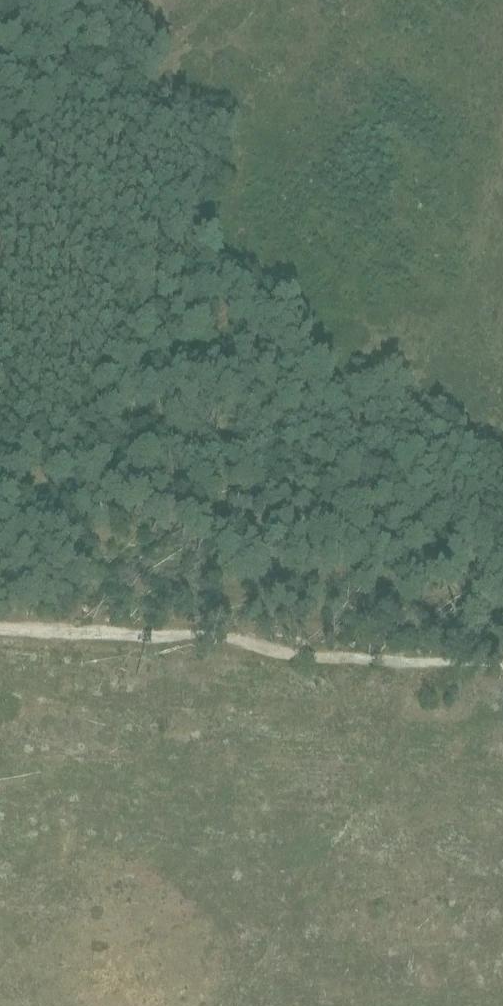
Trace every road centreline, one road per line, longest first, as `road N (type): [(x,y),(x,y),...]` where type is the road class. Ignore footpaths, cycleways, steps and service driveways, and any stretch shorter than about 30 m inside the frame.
road 1 (track): [(0,629),(502,668)]

